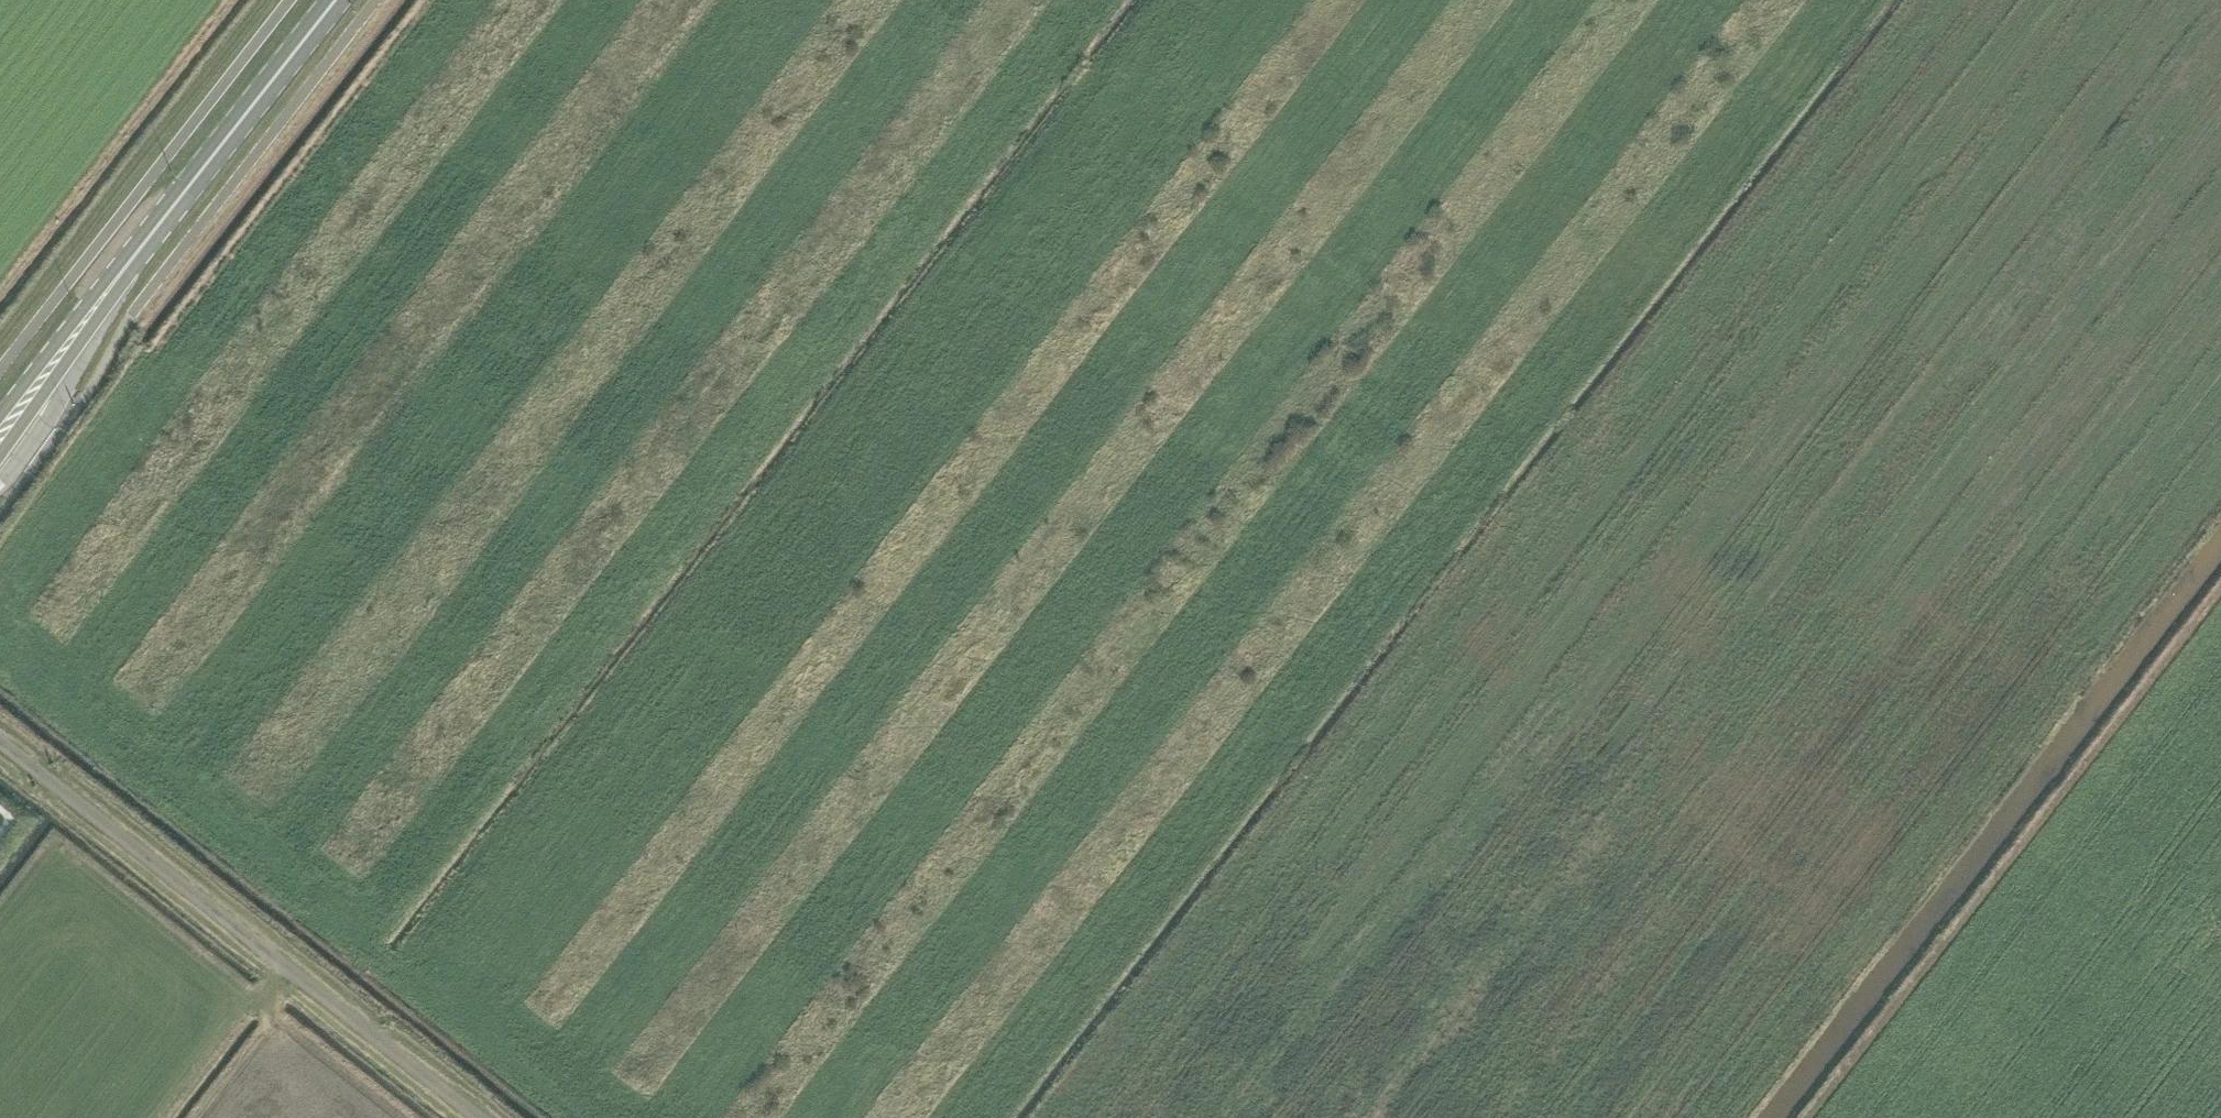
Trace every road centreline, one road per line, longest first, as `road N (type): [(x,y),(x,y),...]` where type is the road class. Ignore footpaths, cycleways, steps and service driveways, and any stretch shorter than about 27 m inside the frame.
road 1 (unclassified): [(478,1117),(0,741)]
road 2 (secondary): [(0,442),(345,0)]

